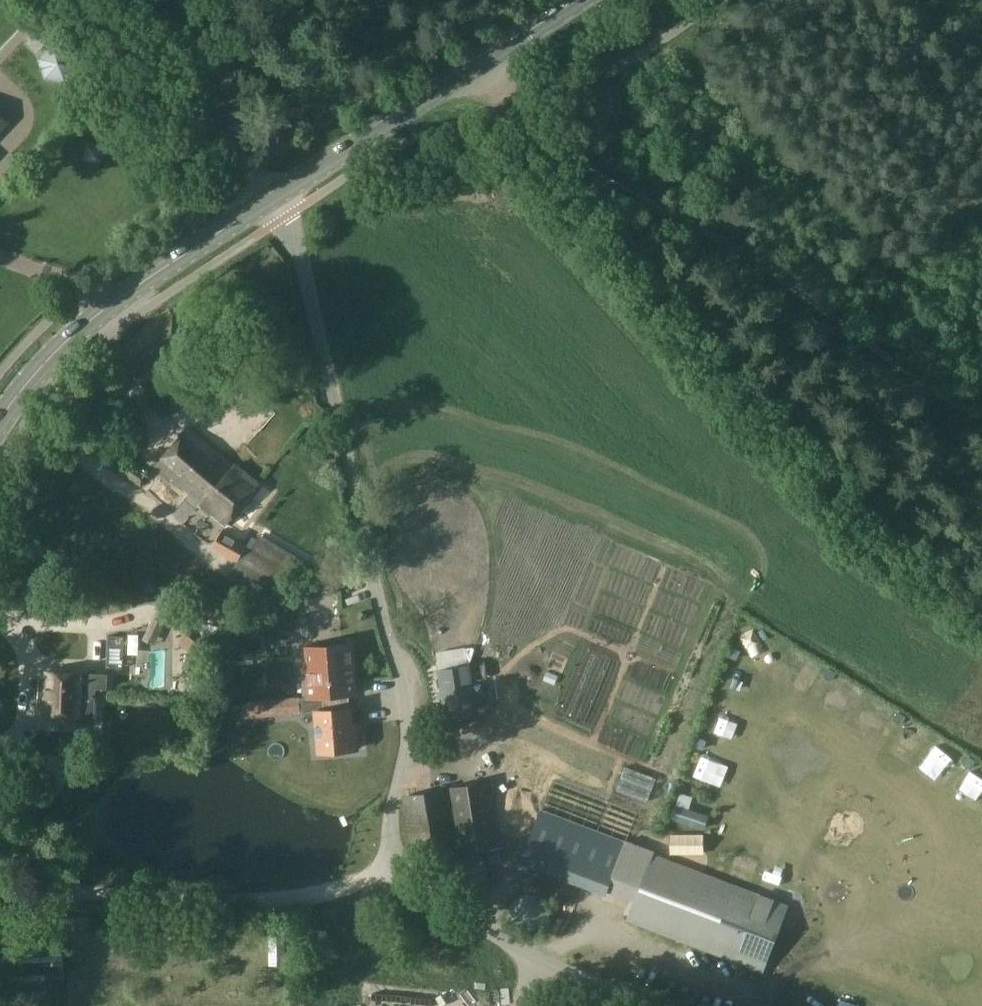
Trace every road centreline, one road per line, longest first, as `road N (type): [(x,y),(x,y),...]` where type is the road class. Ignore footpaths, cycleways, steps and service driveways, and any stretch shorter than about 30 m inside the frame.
road 1 (unclassified): [(651,1005),(489,930),(404,861),(391,804),(407,734),(402,684),(303,258),(270,200)]
road 2 (track): [(981,420),(933,398),(806,292),(556,143),(476,65)]
road 3 (track): [(404,861),(321,893),(65,894),(0,909)]
road 4 (secondary): [(270,200),(577,0)]
road 5 (secondary): [(0,421),(63,343),(270,200)]
road 6 (unclassified): [(162,0),(213,75),(237,165),(270,200)]

